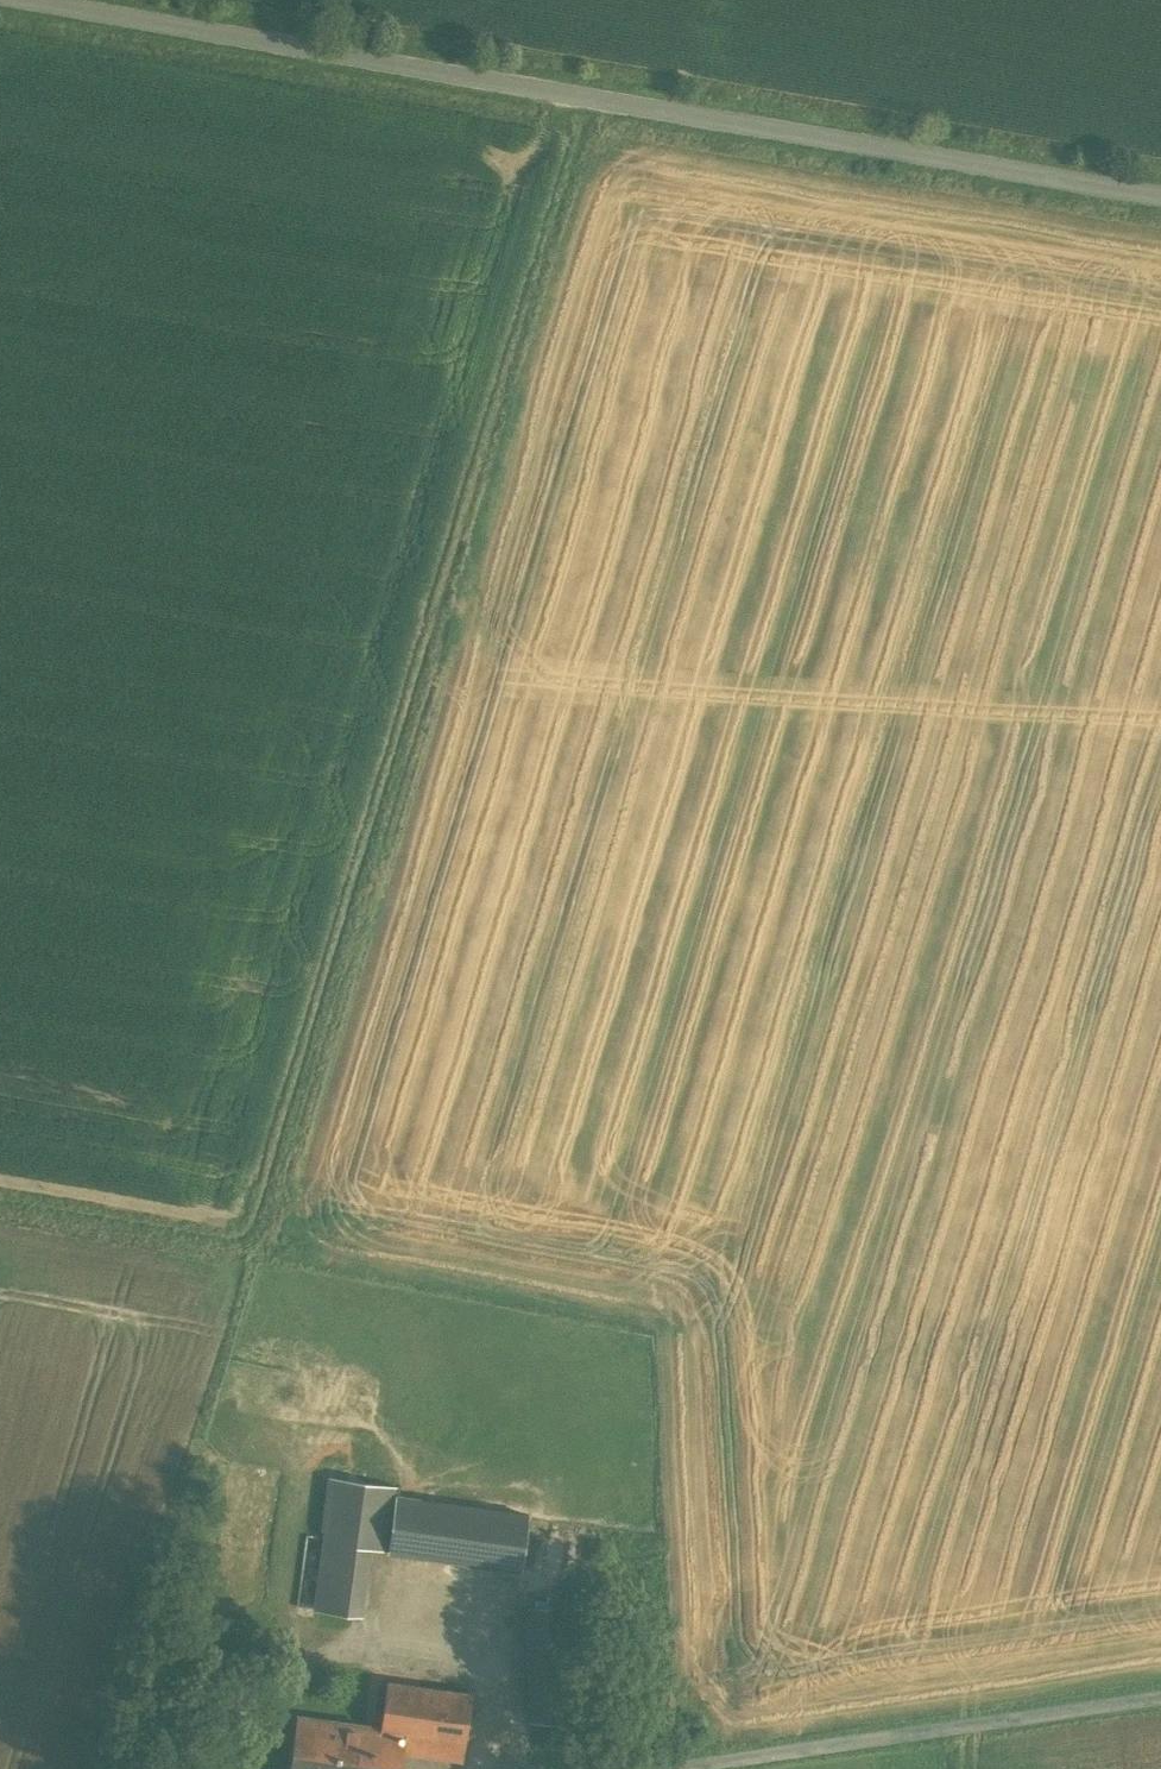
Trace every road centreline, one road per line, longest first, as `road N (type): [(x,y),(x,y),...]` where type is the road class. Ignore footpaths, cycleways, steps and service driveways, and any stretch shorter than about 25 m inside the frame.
road 1 (unclassified): [(1160,196),(30,0)]
road 2 (track): [(1160,1695),(533,1768)]

